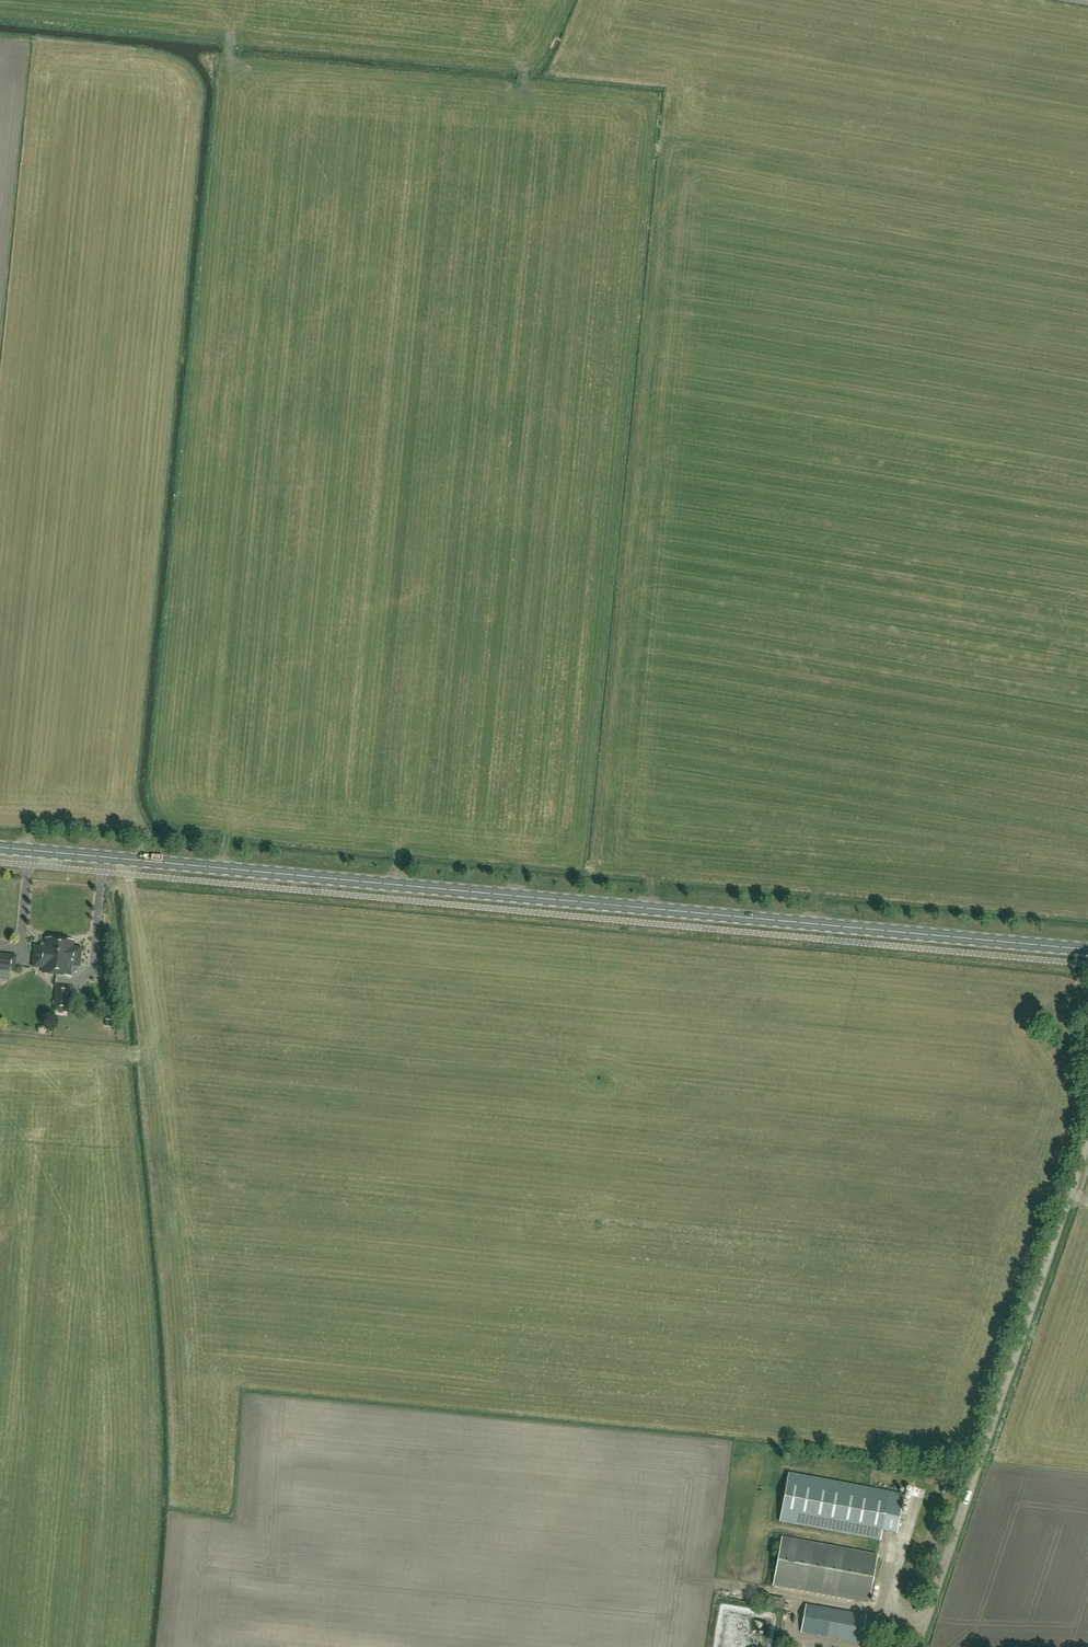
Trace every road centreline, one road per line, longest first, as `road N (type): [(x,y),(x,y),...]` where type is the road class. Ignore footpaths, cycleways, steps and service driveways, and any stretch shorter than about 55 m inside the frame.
road 1 (secondary): [(1087,951),(0,849)]
road 2 (unclassified): [(917,1646),(1087,1150)]

